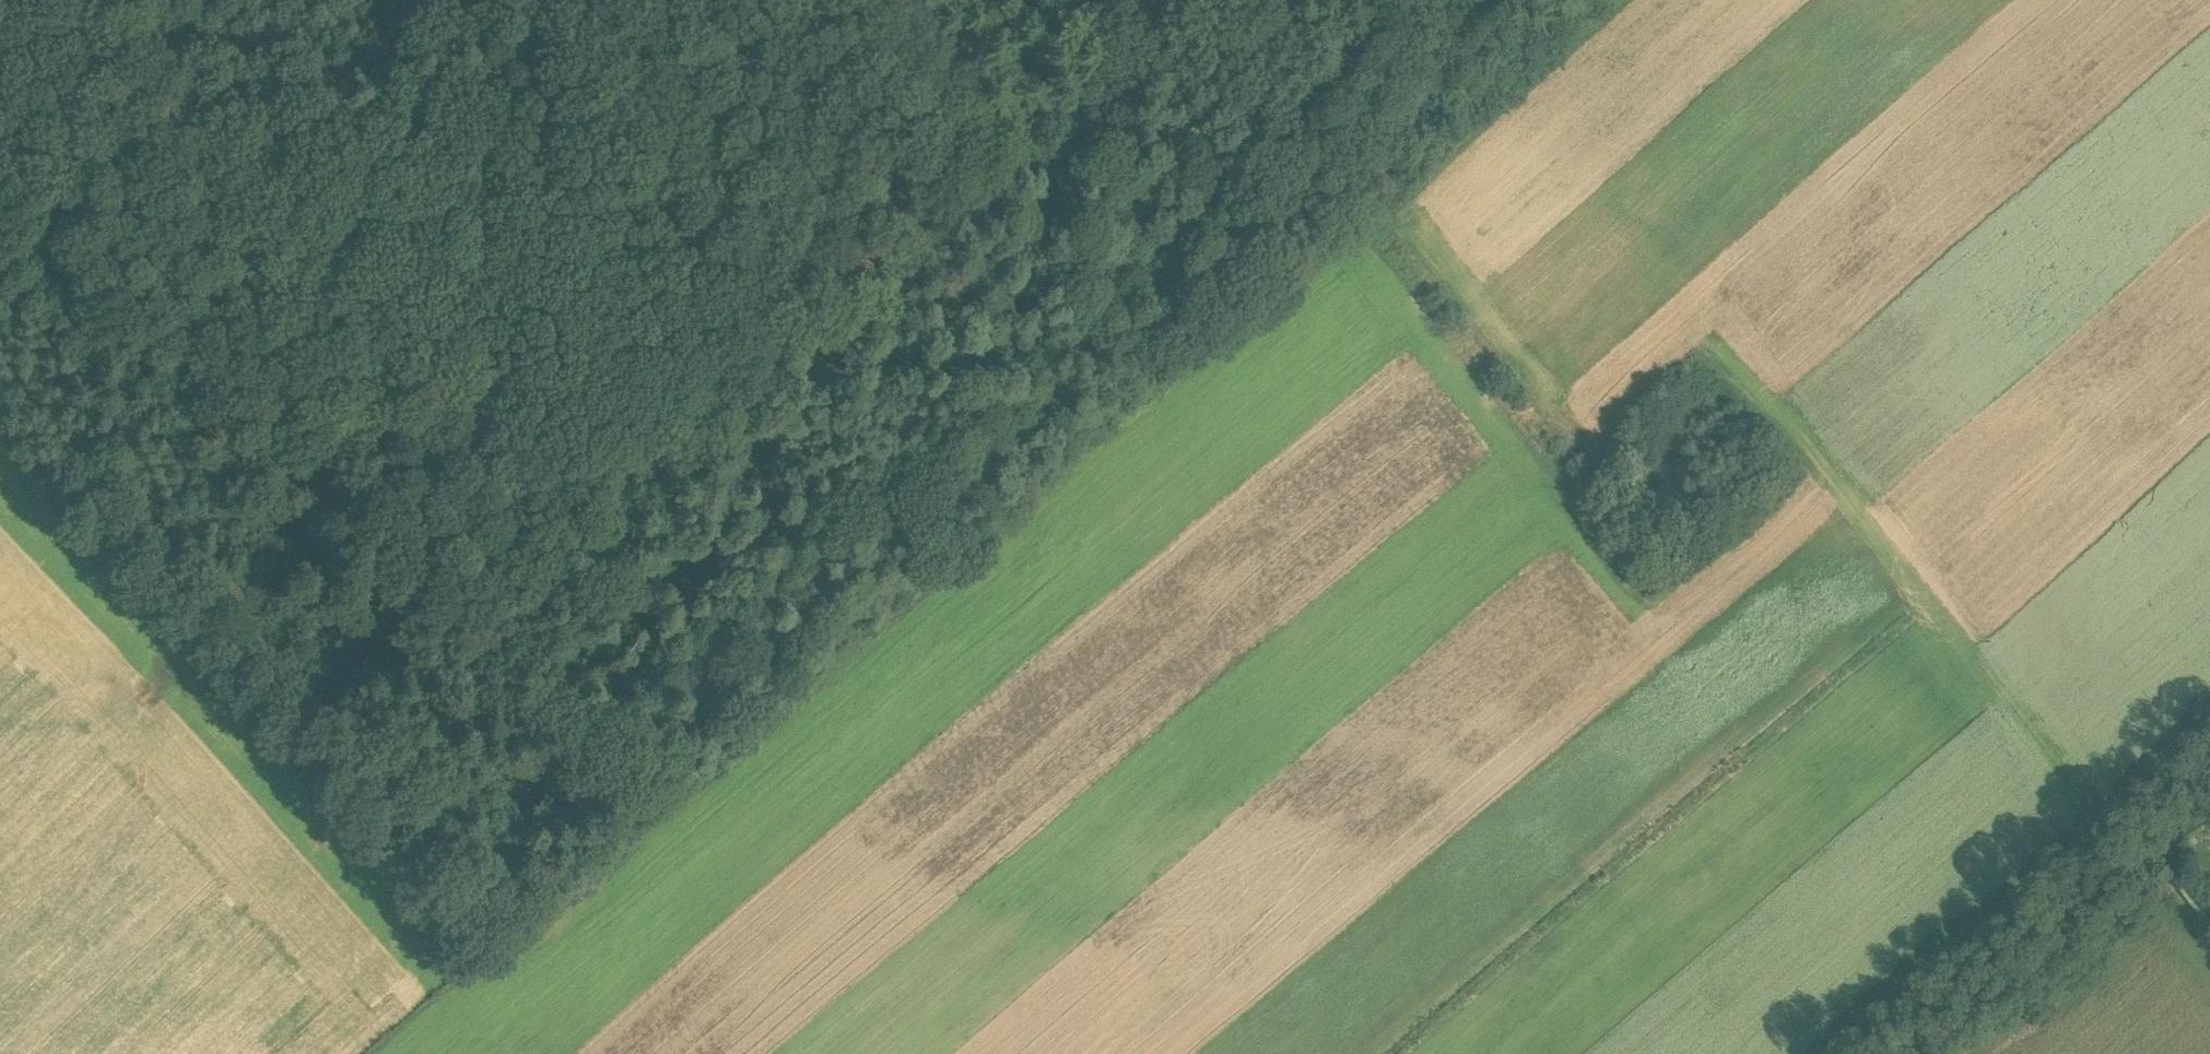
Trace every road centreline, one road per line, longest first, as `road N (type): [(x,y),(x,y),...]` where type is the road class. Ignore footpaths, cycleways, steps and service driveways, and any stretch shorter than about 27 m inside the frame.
road 1 (unclassified): [(2209,798),(1911,1053)]
road 2 (track): [(194,0),(0,187)]
road 3 (track): [(1192,0),(1336,218)]

